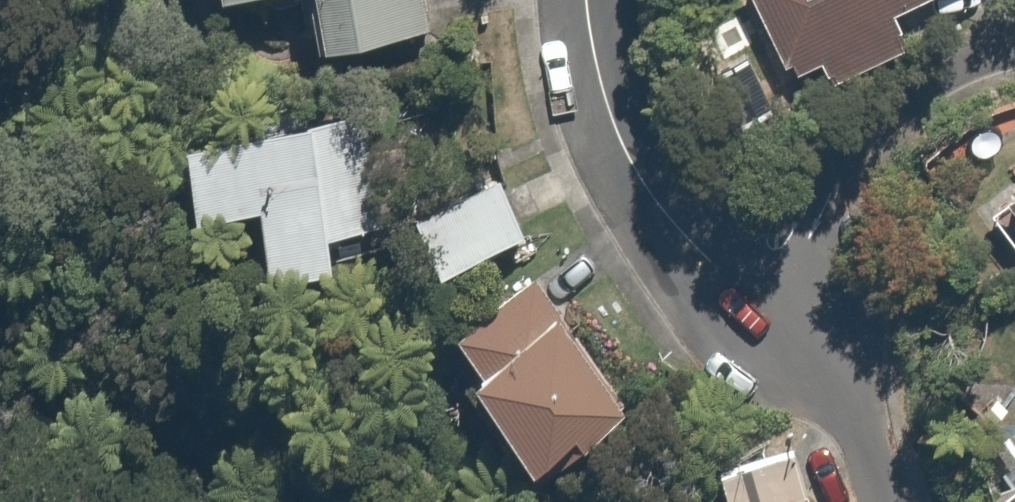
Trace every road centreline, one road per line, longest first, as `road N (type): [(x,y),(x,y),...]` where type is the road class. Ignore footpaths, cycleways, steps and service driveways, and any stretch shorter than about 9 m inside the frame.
road 1 (residential): [(589,0),(607,105),(636,170),(715,270),(781,327)]
road 2 (residential): [(781,327),(829,172),(876,121),(955,63),(1014,46)]
road 3 (residential): [(781,327),(885,482),(888,501)]

